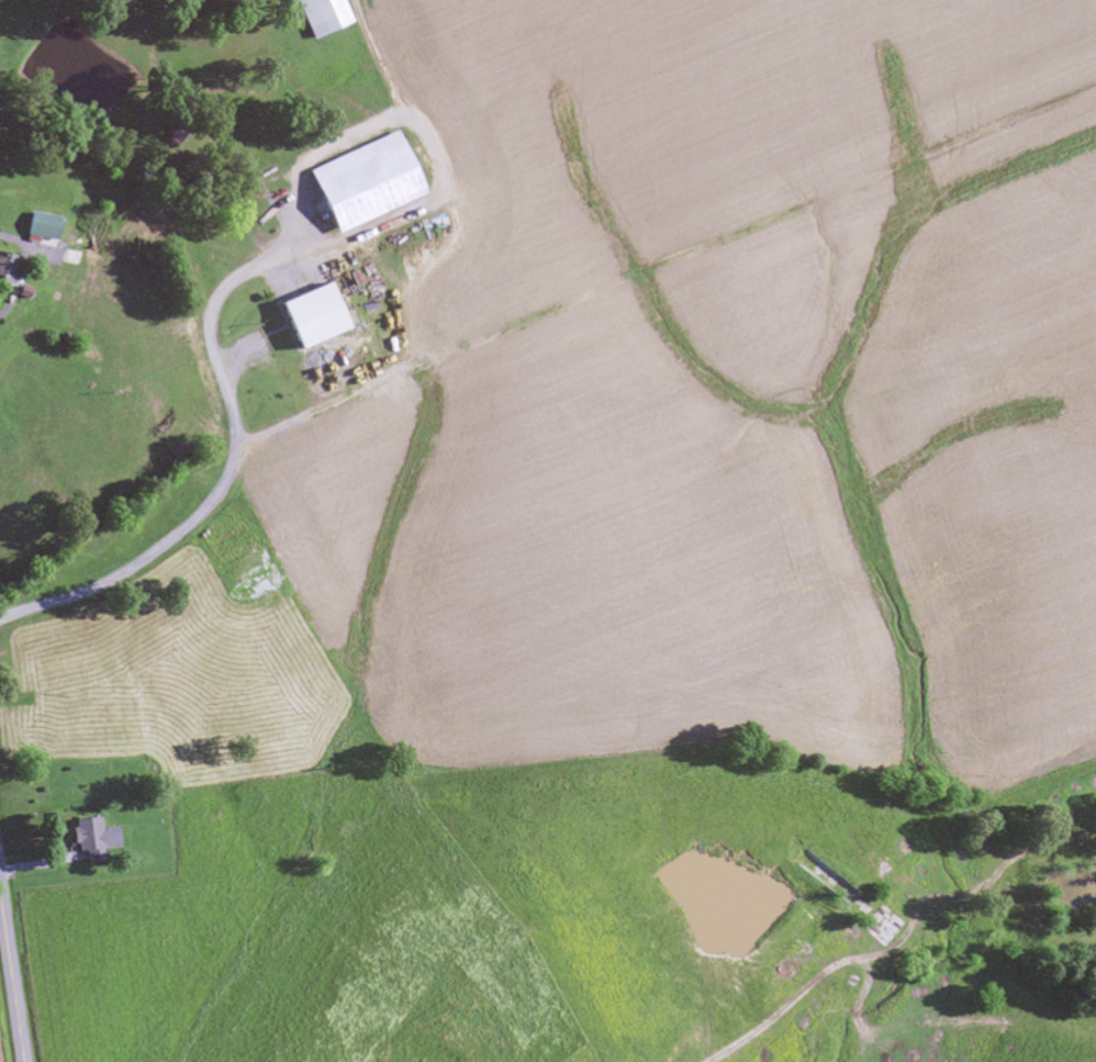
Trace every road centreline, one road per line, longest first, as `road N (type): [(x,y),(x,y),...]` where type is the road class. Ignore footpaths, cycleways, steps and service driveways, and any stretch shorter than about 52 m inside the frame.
road 1 (tertiary): [(23,1061),(0,892)]

